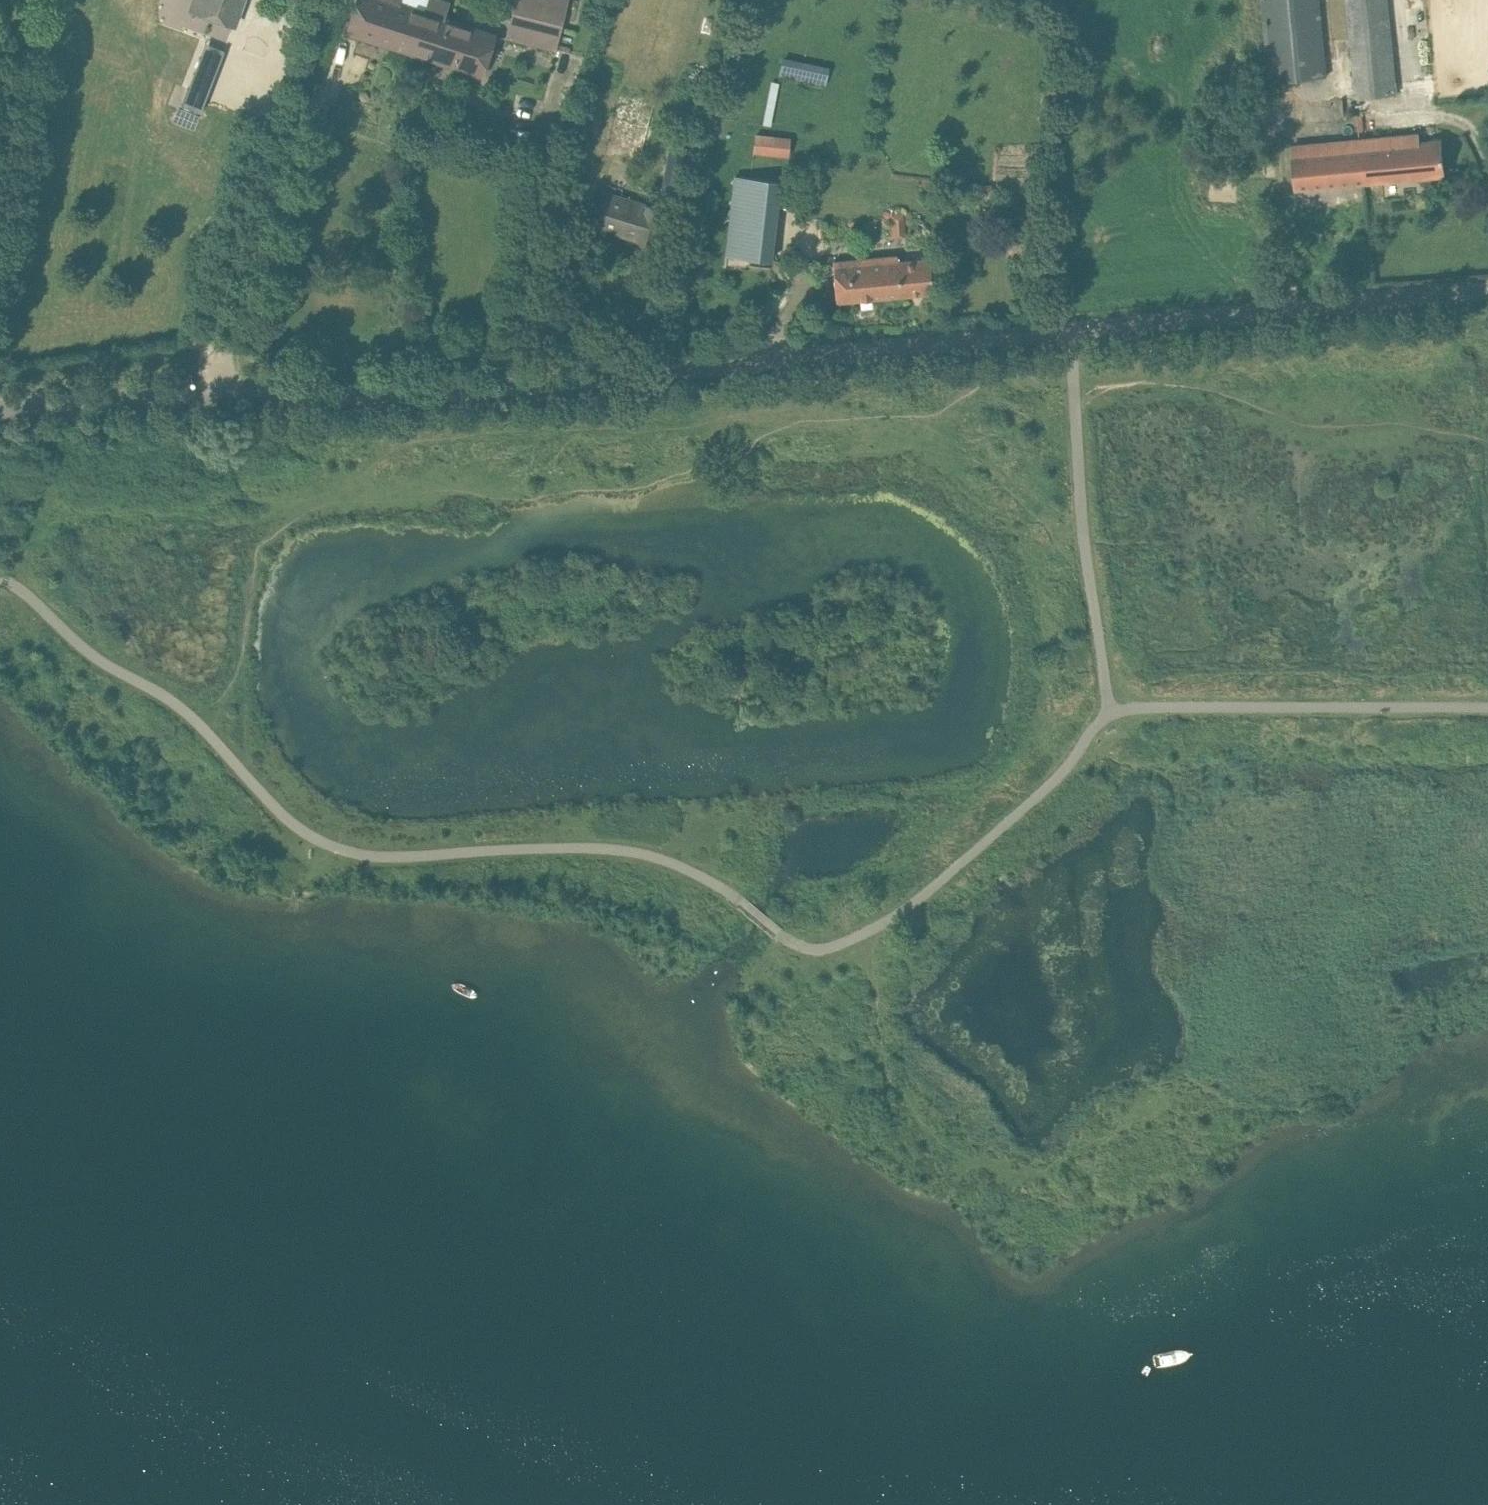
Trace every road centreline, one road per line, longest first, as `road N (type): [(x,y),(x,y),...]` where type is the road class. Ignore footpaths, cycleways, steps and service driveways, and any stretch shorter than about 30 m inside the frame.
road 1 (residential): [(217,395),(451,392),(1487,290)]
road 2 (unclassified): [(0,409),(217,395)]

